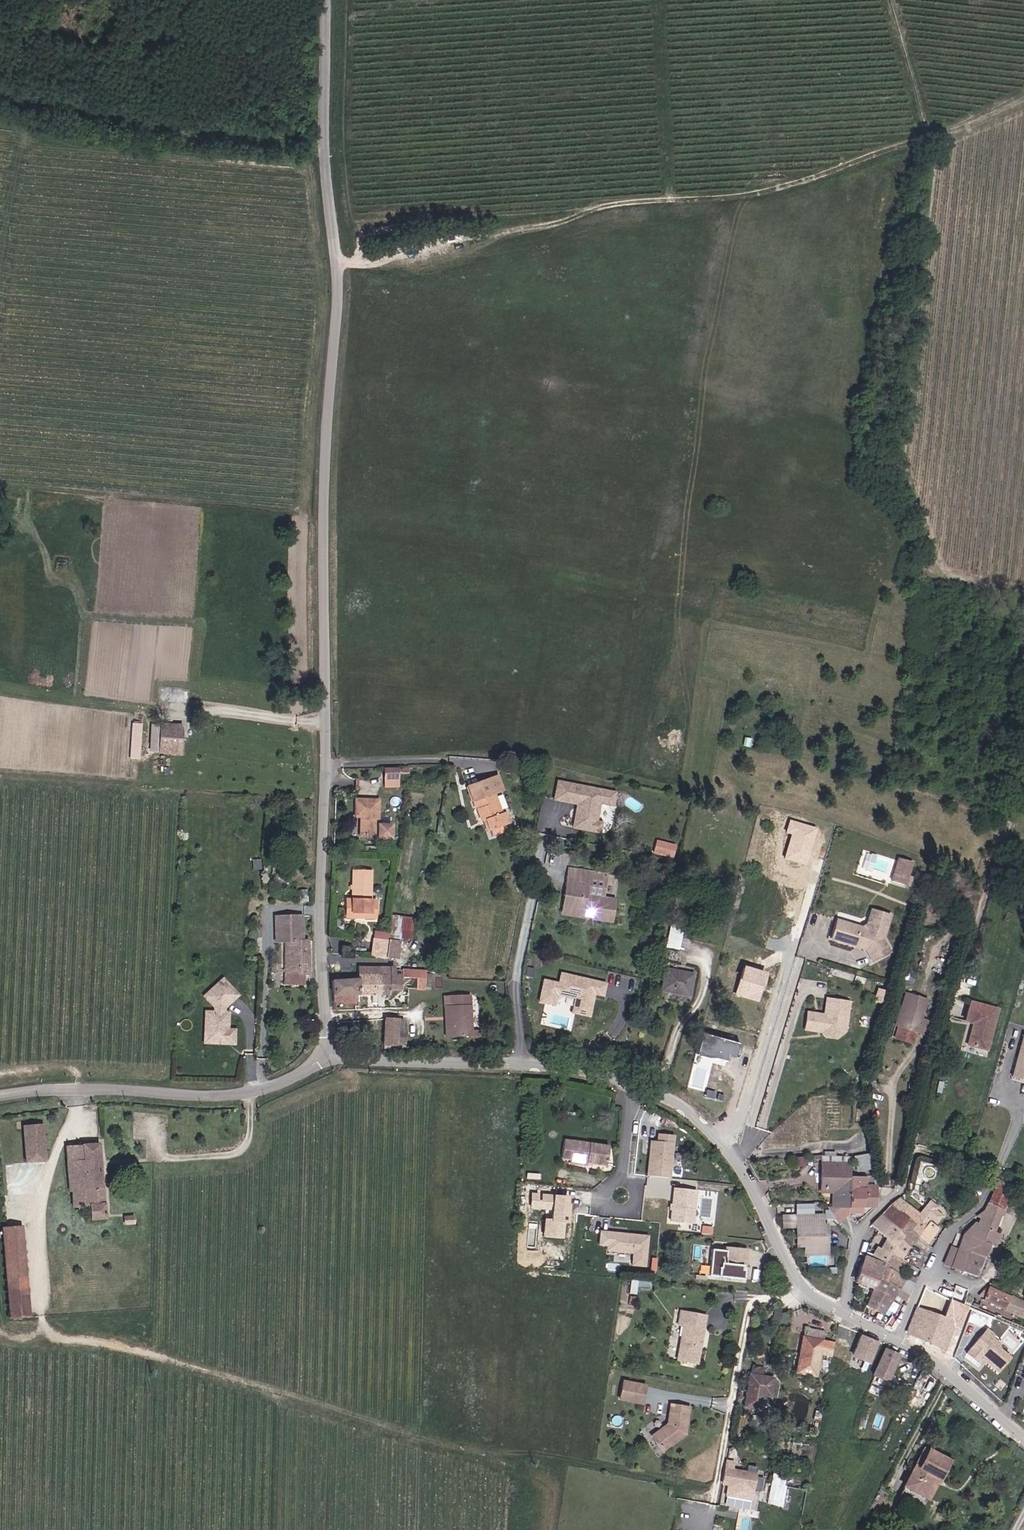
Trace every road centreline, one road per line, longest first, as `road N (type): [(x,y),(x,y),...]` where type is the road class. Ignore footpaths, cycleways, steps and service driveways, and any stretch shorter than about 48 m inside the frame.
road 1 (unclassified): [(325,0),(325,153),(342,300),(329,473),(328,1053)]
road 2 (track): [(338,269),(494,232),(530,215),(680,207),(801,185),(1023,100)]
road 3 (track): [(48,1327),(470,1456),(558,1453),(716,1493)]
road 4 (unclassified): [(328,1053),(291,1081),(231,1095),(84,1089),(0,1097)]
road 5 (residential): [(328,1053),(581,1073),(637,1086)]
road 6 (residential): [(717,1139),(756,1182),(797,1278),(844,1313)]
road 7 (residential): [(717,1139),(741,1111),(793,946)]
road 8 (residential): [(898,1339),(948,1238),(978,1208),(999,1167)]
road 9 (residential): [(898,1339),(931,1356),(1023,1442)]
road 10 (track): [(932,138),(892,0)]
road 11 (track): [(288,1398),(282,1529)]
road 12 (residential): [(844,1313),(856,1244),(891,1197)]

